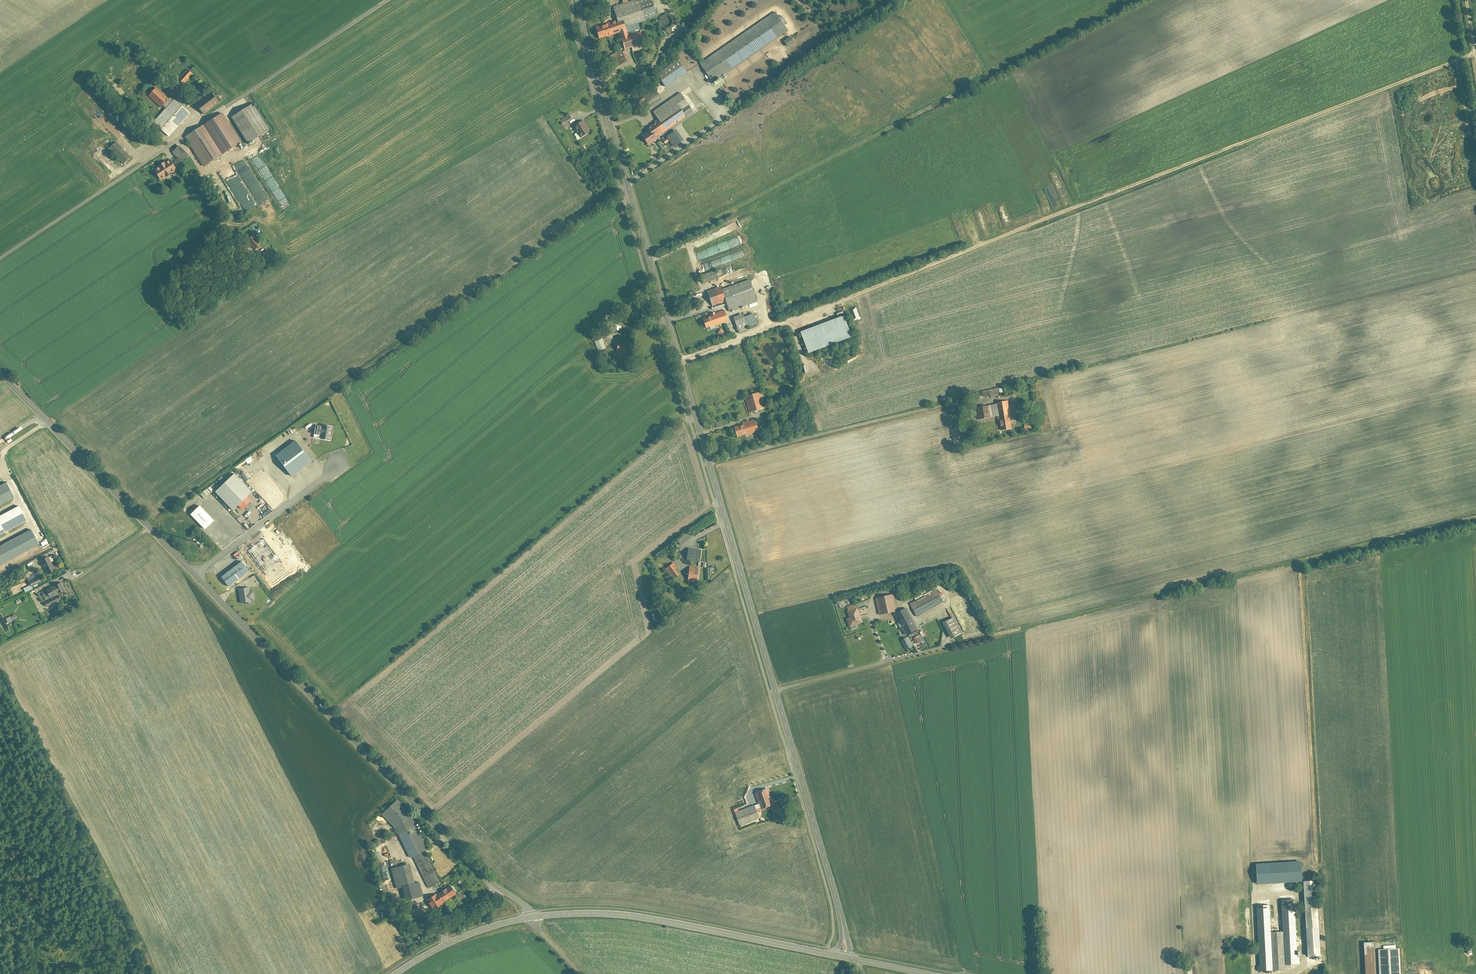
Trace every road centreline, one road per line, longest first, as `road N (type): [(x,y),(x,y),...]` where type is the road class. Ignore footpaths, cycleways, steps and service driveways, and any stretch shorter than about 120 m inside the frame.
road 1 (tertiary): [(578,0),(836,898),(843,957)]
road 2 (track): [(1475,55),(836,303)]
road 3 (residential): [(532,917),(195,575)]
road 4 (tertiary): [(843,957),(639,917),(532,917)]
road 5 (residential): [(195,575),(0,373)]
road 6 (track): [(709,464),(958,398)]
road 7 (residential): [(195,575),(341,466)]
road 8 (tertiary): [(532,917),(465,937),(396,973)]

